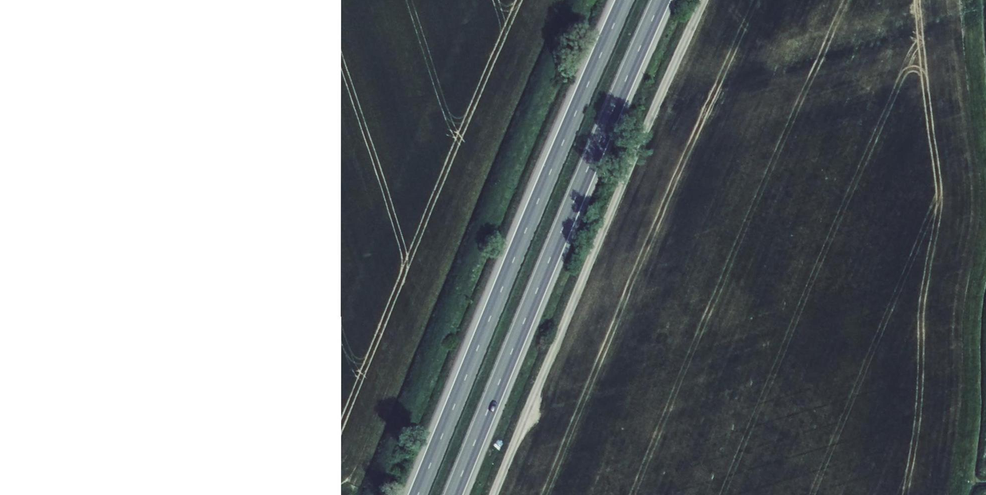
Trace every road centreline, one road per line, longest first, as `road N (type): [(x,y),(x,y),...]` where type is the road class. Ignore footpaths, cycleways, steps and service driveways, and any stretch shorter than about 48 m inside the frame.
road 1 (unclassified): [(706,0),(494,494)]
road 2 (trunk): [(628,0),(418,494)]
road 3 (trunk): [(453,494),(661,0)]

